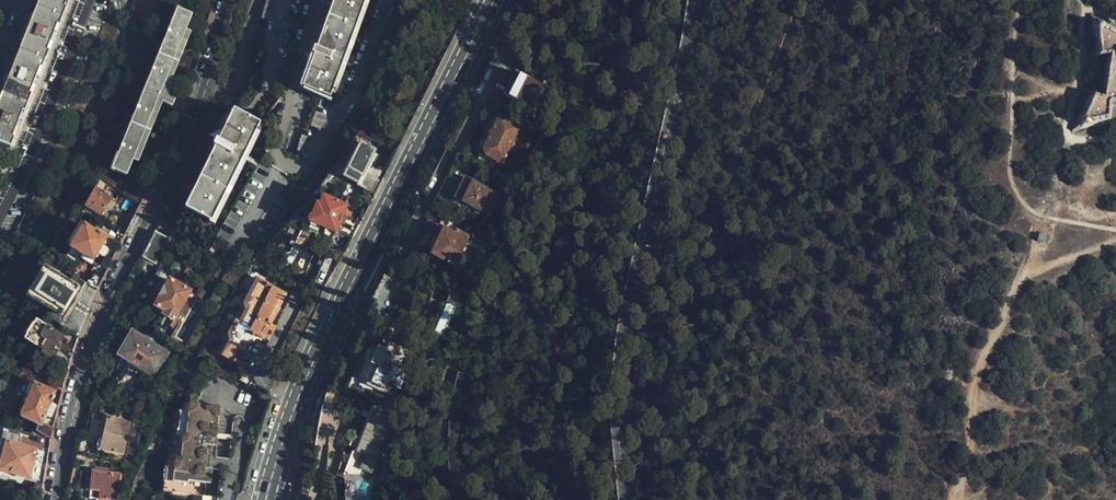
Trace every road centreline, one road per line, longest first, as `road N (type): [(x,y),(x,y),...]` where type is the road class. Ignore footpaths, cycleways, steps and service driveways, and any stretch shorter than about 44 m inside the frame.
road 1 (primary): [(267,499),(311,367),(494,0)]
road 2 (tertiary): [(55,499),(92,342),(206,90),(230,0)]
road 3 (unclassified): [(695,0),(622,349),(625,499)]

